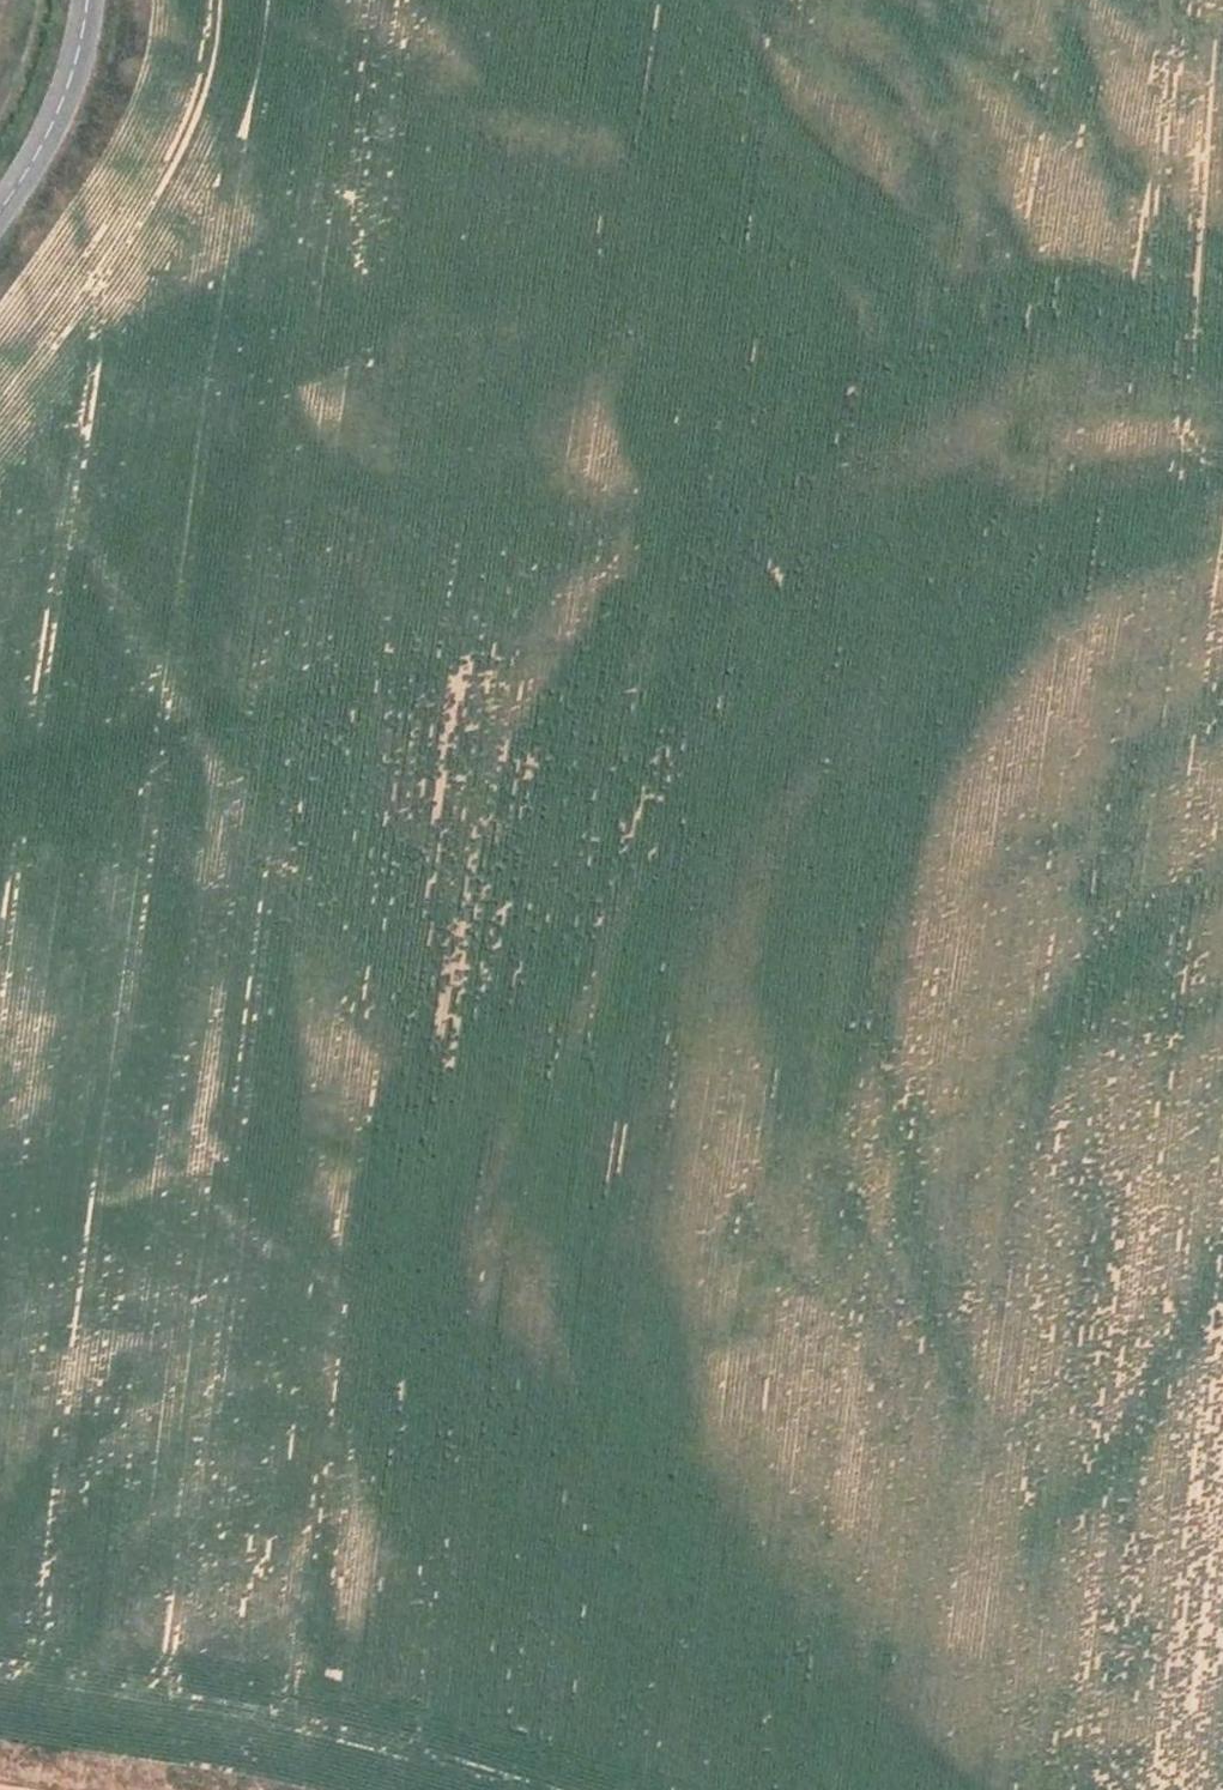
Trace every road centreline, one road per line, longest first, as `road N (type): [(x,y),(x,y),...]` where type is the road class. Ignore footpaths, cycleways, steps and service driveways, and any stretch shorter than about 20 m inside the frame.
road 1 (tertiary): [(88,0),(78,56),(56,114),(0,205)]

